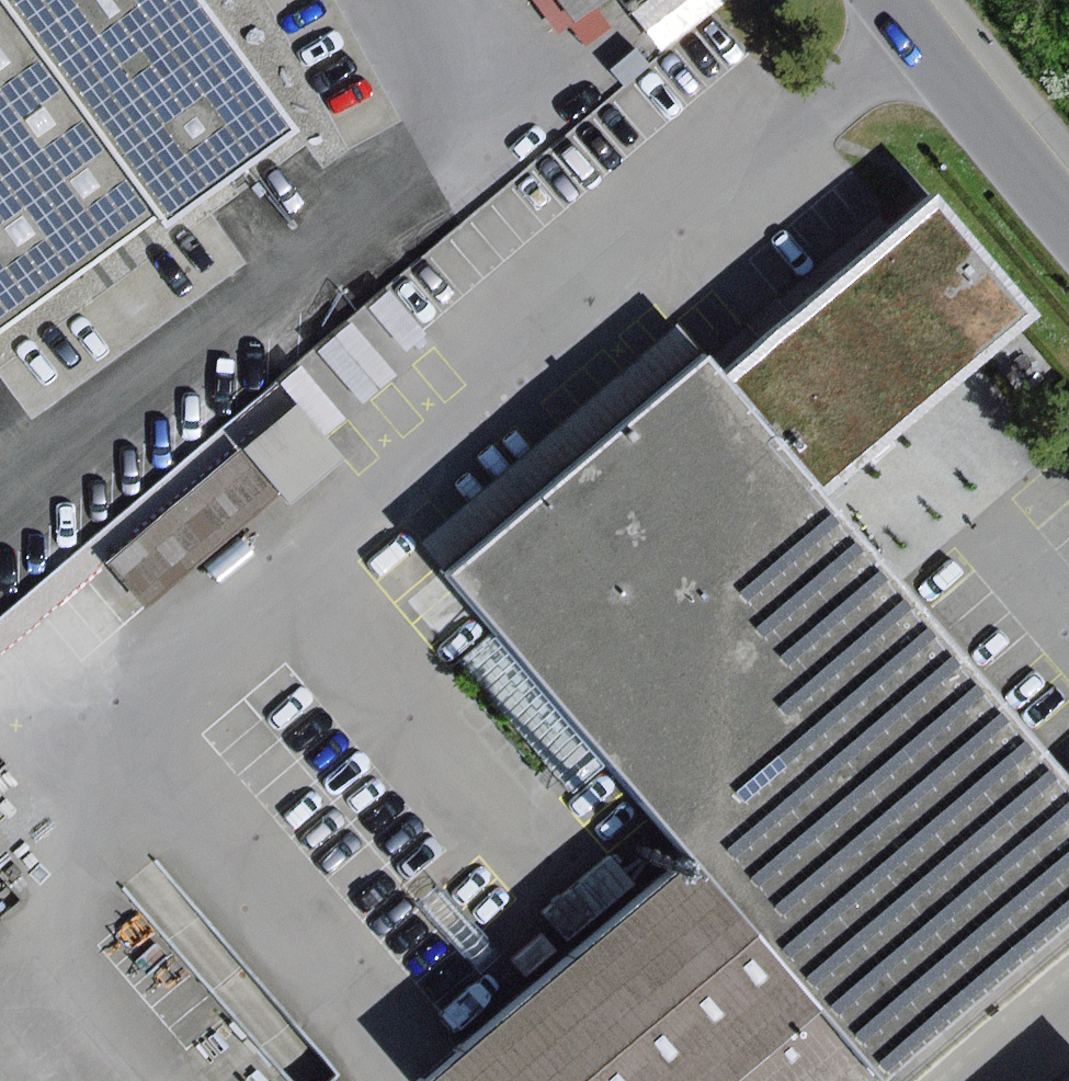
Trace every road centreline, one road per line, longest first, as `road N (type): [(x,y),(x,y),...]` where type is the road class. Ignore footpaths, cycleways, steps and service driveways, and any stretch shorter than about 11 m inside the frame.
road 1 (residential): [(895,0),(1068,221)]

